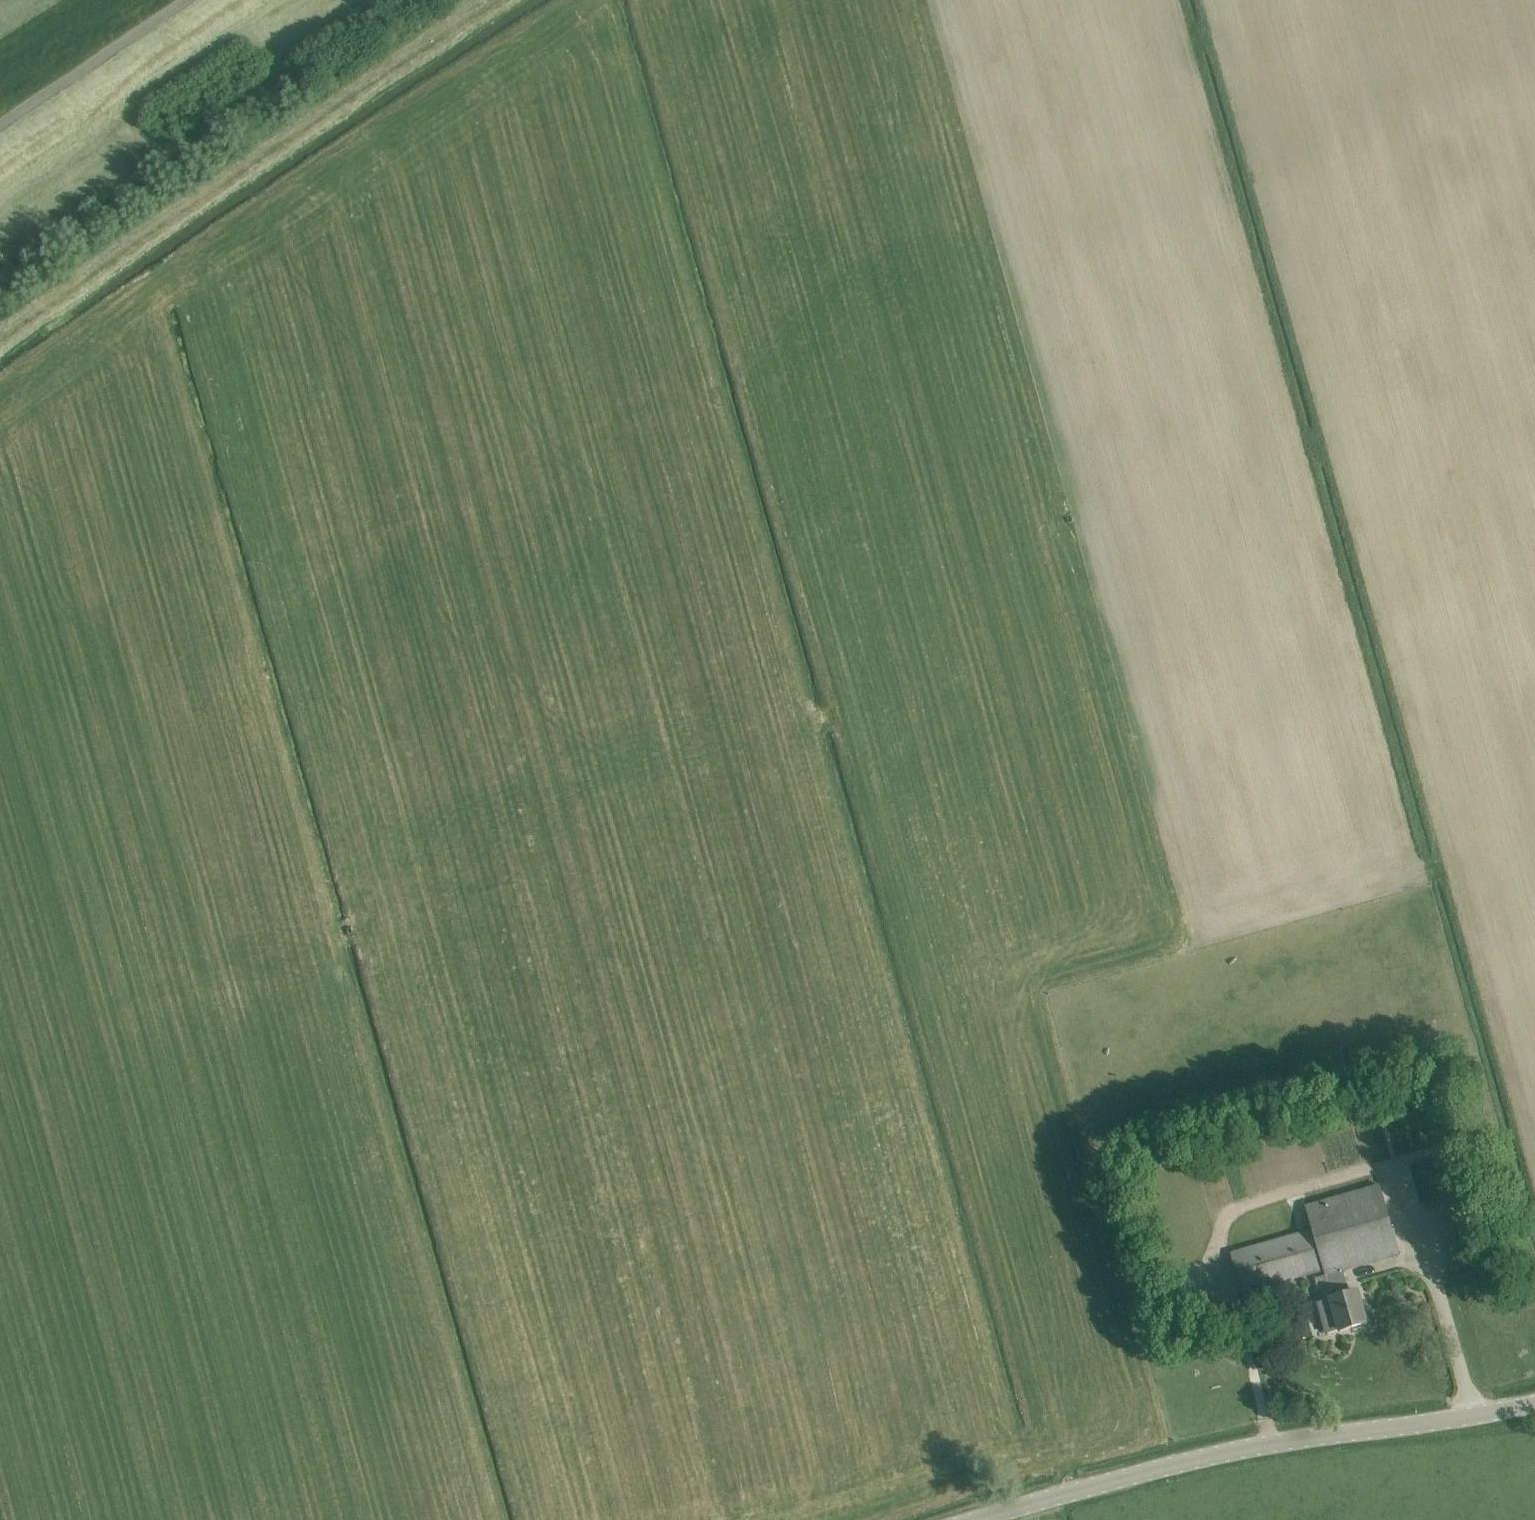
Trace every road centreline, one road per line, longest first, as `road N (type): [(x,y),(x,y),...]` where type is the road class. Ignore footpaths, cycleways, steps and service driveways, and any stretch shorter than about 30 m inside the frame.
road 1 (track): [(0,333),(498,0)]
road 2 (tertiary): [(978,1519),(1222,1452),(1534,1403)]

